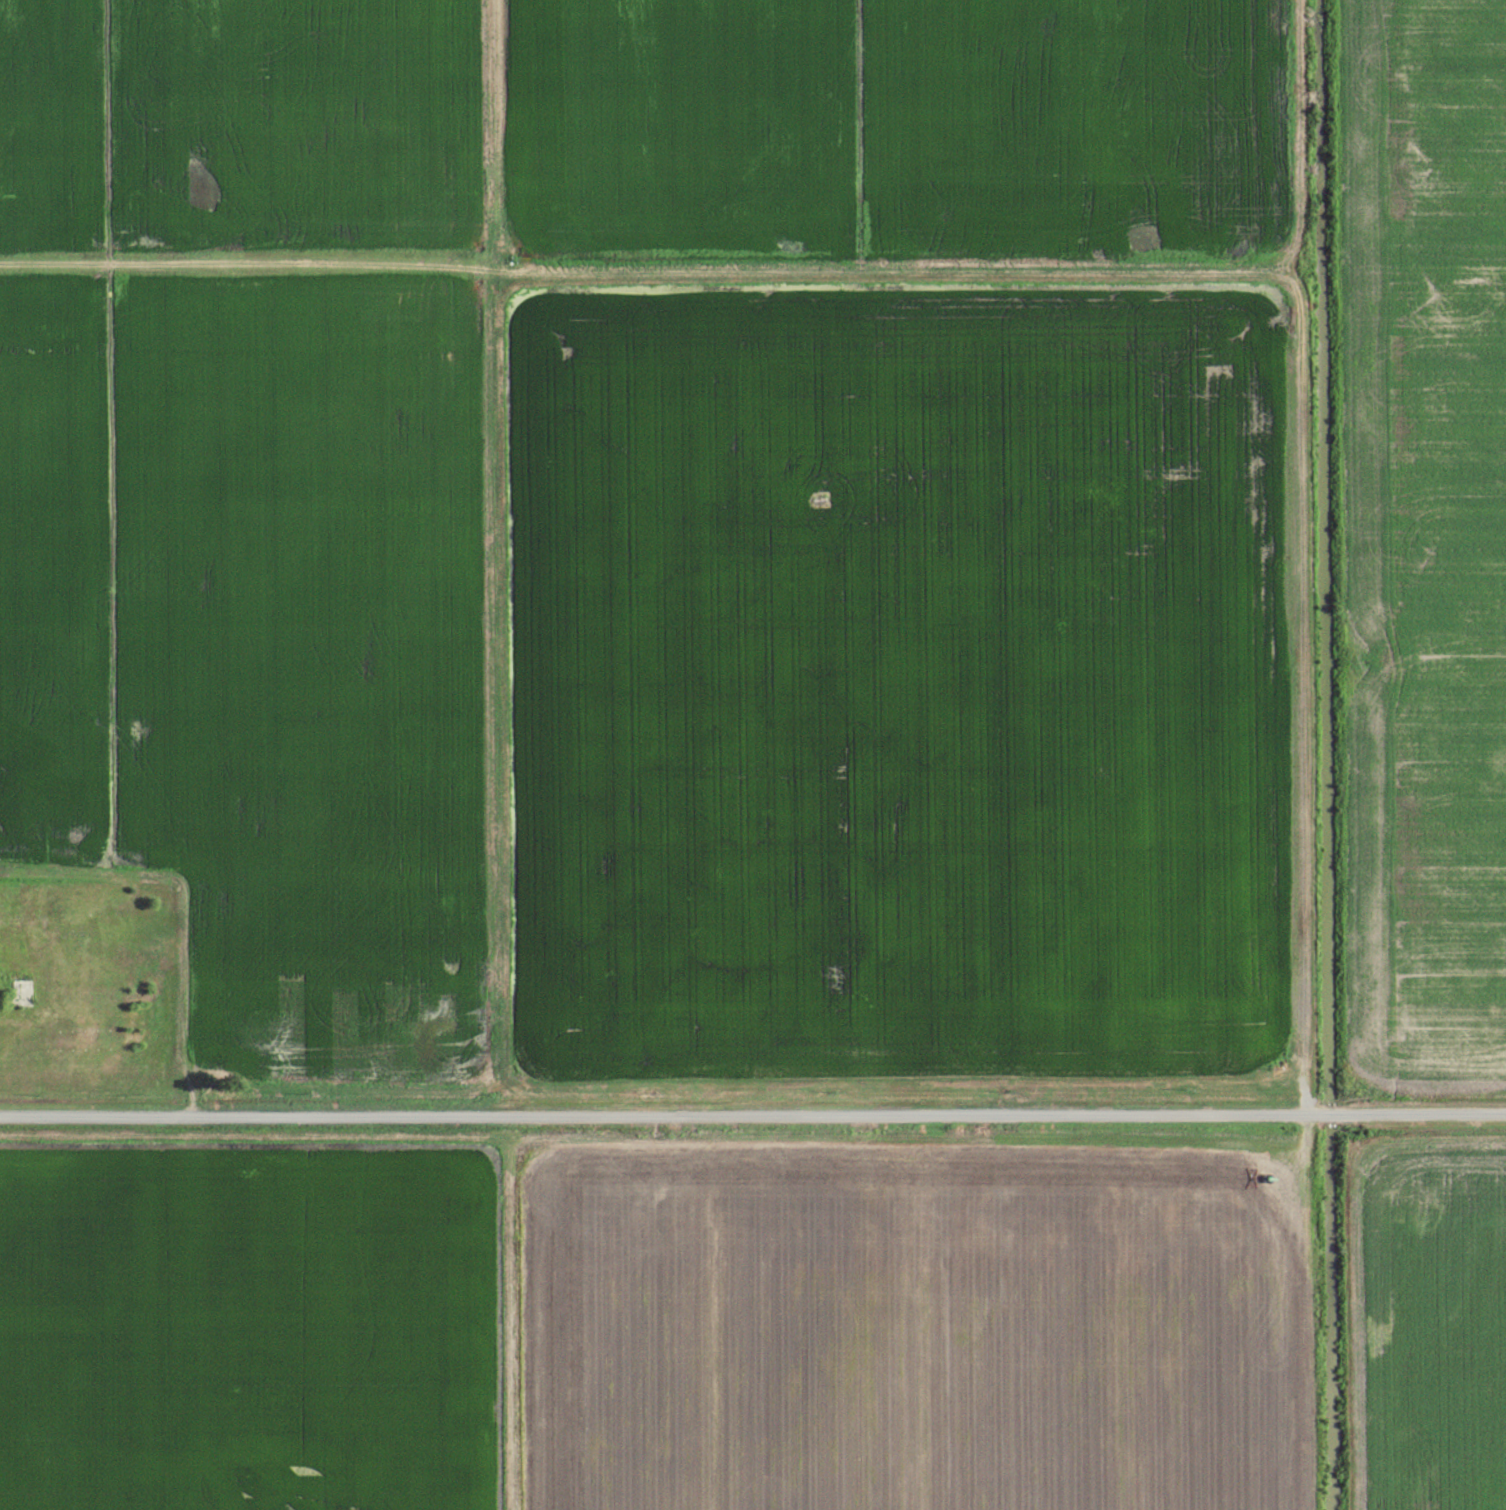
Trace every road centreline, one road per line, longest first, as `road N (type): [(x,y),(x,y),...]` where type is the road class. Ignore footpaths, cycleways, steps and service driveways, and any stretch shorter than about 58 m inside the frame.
road 1 (residential): [(1505,1111),(0,1114)]

